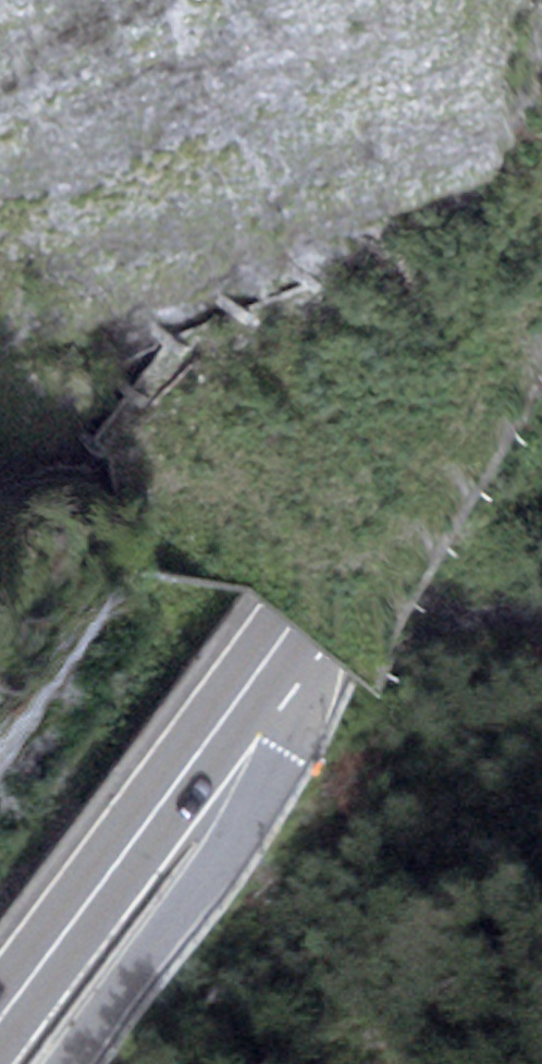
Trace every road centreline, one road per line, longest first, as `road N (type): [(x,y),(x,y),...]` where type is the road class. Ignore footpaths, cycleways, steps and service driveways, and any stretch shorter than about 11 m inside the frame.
road 1 (trunk): [(55,1063),(218,847),(272,741),(278,646)]
road 2 (trunk): [(278,646),(360,537),(541,242)]
road 3 (trunk): [(0,1020),(278,646)]

